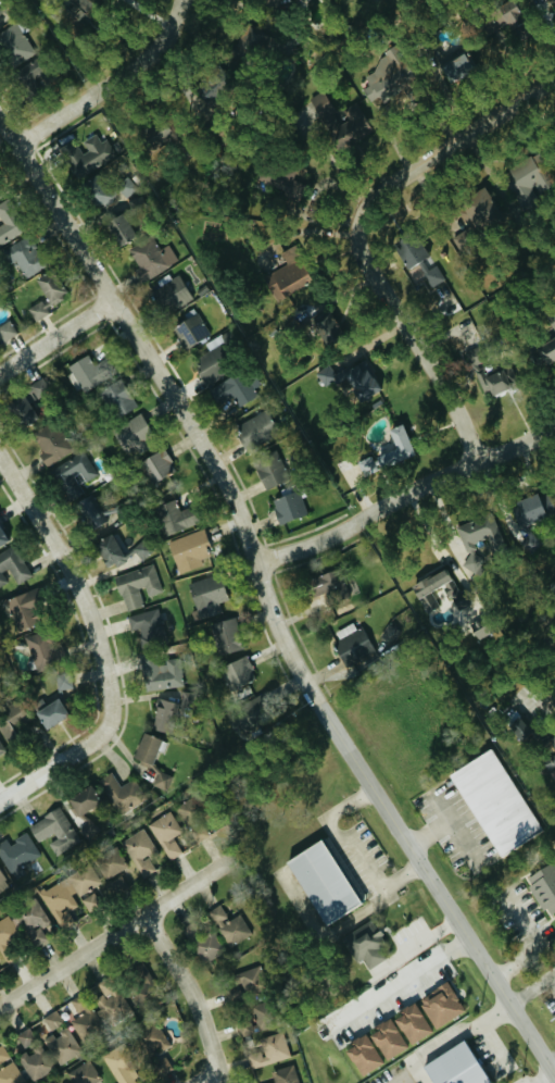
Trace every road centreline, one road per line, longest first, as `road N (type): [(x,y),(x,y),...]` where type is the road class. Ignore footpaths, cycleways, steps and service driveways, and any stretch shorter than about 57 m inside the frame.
road 1 (residential): [(346,752),(279,638),(241,521),(207,450),(0,120)]
road 2 (residential): [(346,752),(554,1078)]
road 3 (residential): [(254,562),(326,539),(554,427)]
road 4 (residential): [(112,724),(116,693),(88,596),(0,458)]
road 5 (residential): [(0,1001),(239,851)]
road 6 (residential): [(478,461),(439,377),(364,261),(356,226)]
road 7 (residential): [(554,77),(378,189),(356,226)]
road 8 (residential): [(15,146),(146,60),(181,0)]
road 9 (residential): [(237,1082),(200,983),(155,901)]
road 10 (residential): [(0,800),(112,724)]
road 11 (residential): [(0,374),(112,301)]

